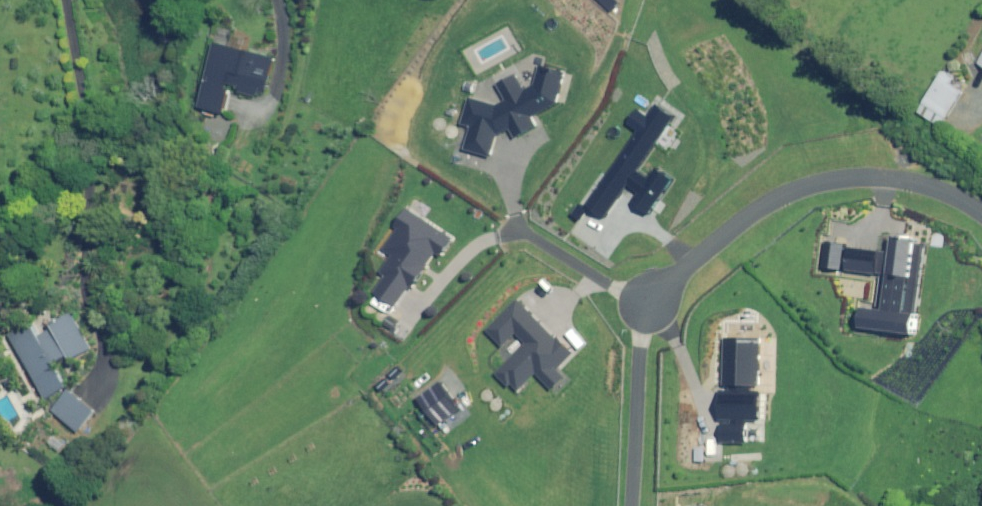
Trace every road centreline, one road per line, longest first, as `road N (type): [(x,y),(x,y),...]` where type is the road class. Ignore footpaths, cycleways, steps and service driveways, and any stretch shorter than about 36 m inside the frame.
road 1 (residential): [(647,306),(724,232),(800,187),(889,177),(940,189),(981,213)]
road 2 (residential): [(631,505),(647,306)]
road 3 (residential): [(508,224),(647,306)]

